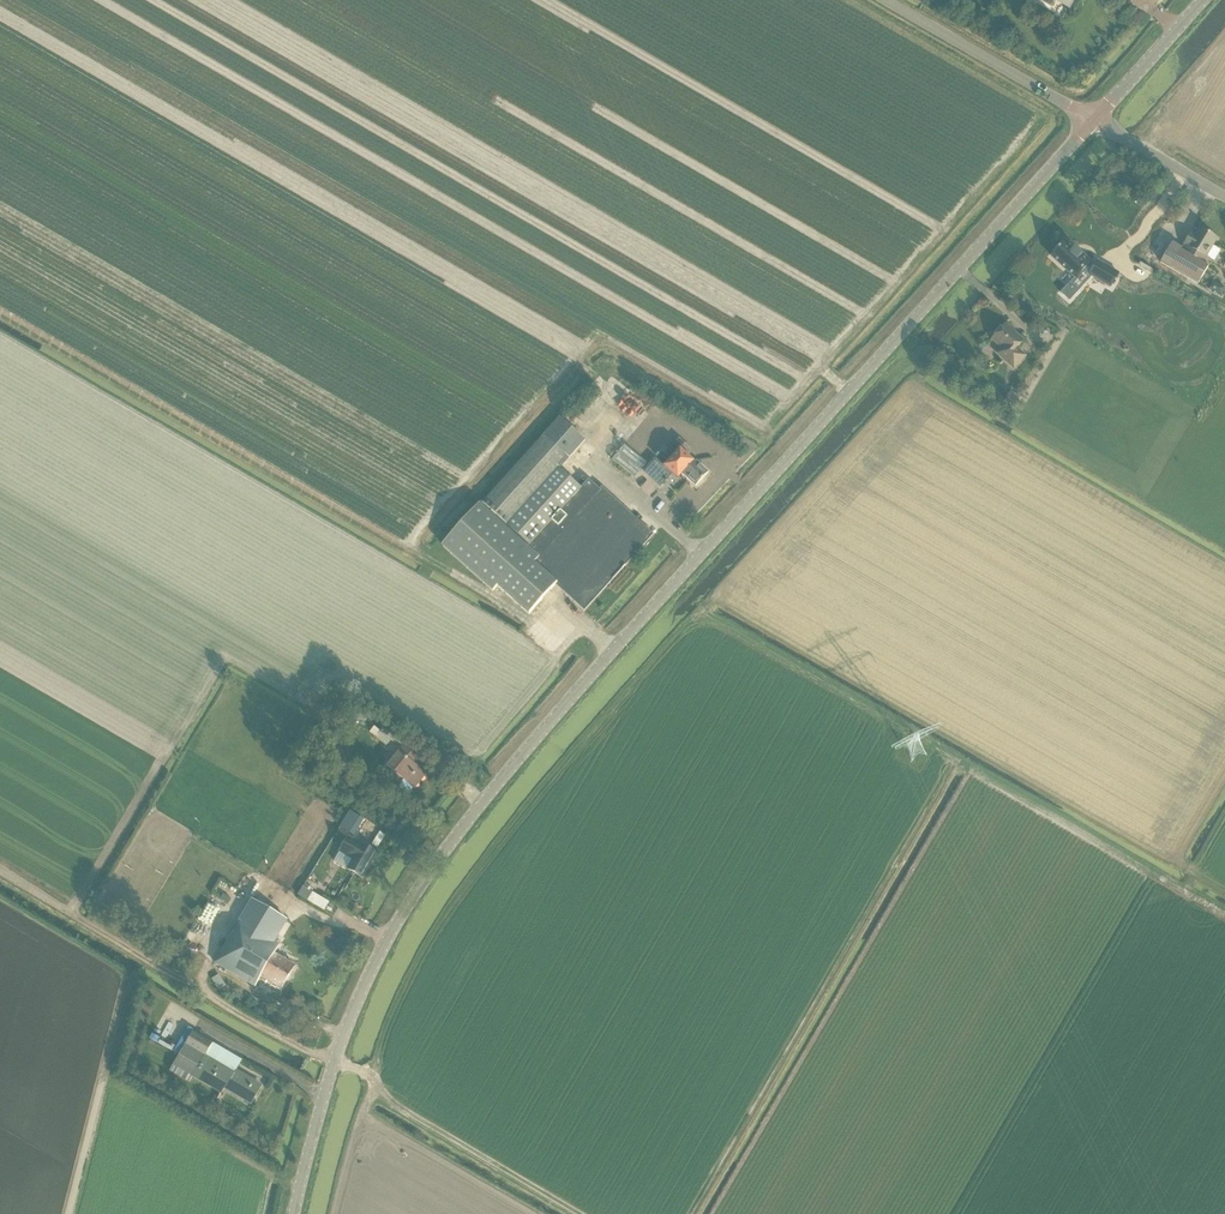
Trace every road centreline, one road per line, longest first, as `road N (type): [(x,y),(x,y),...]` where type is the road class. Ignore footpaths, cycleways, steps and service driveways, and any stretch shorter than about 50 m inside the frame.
road 1 (unclassified): [(294,1213),(362,992),(441,856),(614,650),(1092,119)]
road 2 (track): [(371,1074),(220,1003),(74,916)]
road 3 (unclassified): [(1092,119),(888,0)]
road 4 (unclassified): [(1092,119),(1204,0)]

